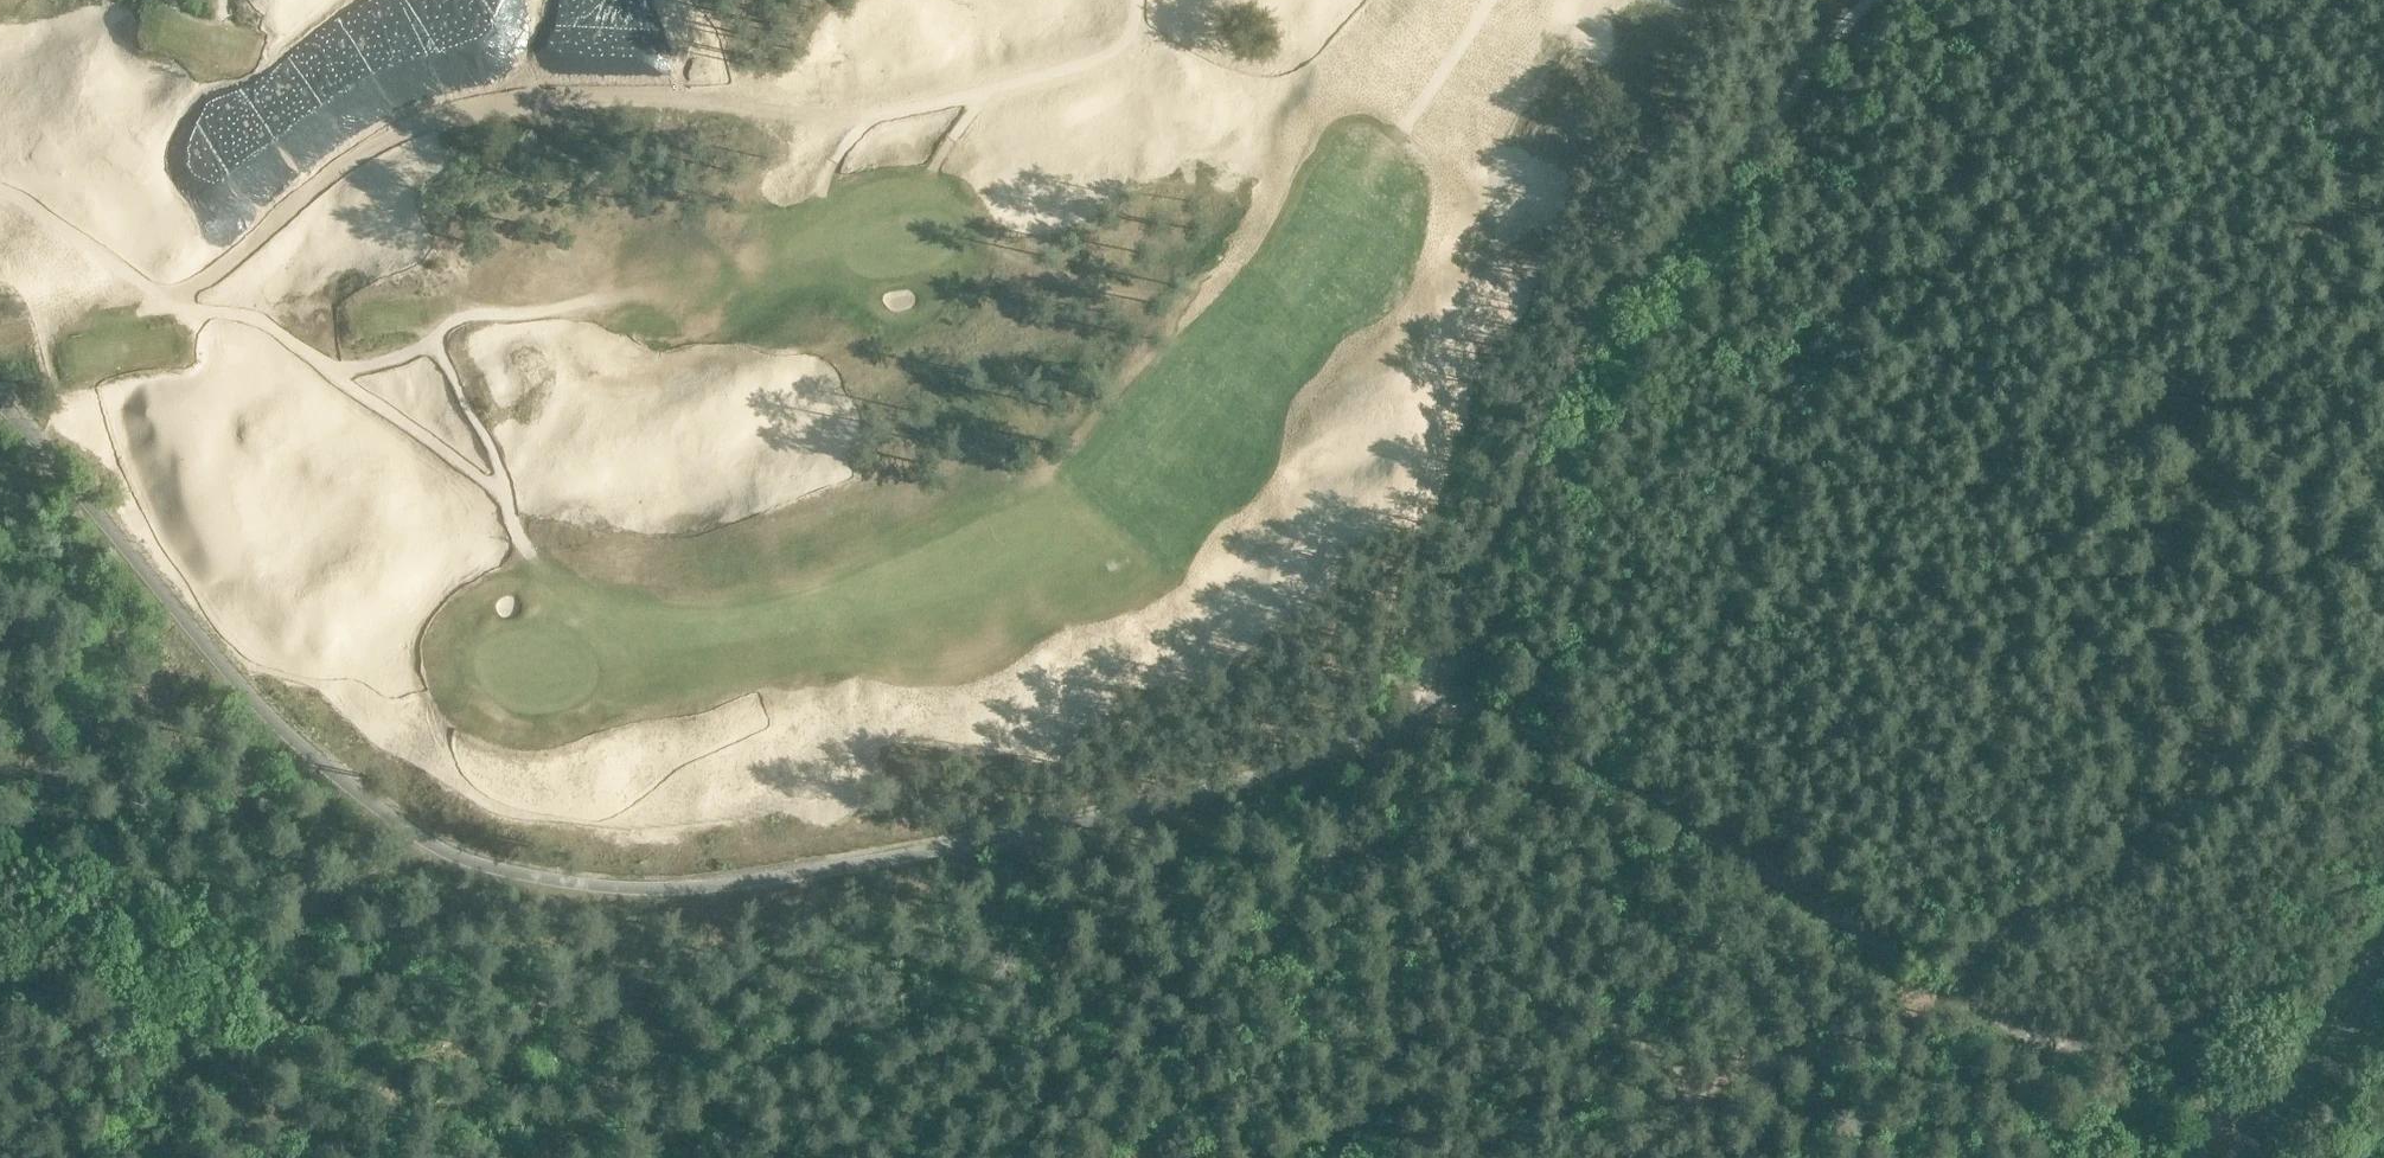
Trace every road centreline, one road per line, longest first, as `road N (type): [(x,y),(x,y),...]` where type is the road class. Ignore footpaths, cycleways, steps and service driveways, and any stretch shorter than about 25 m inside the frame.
road 1 (secondary): [(2240,1157),(2383,992)]

